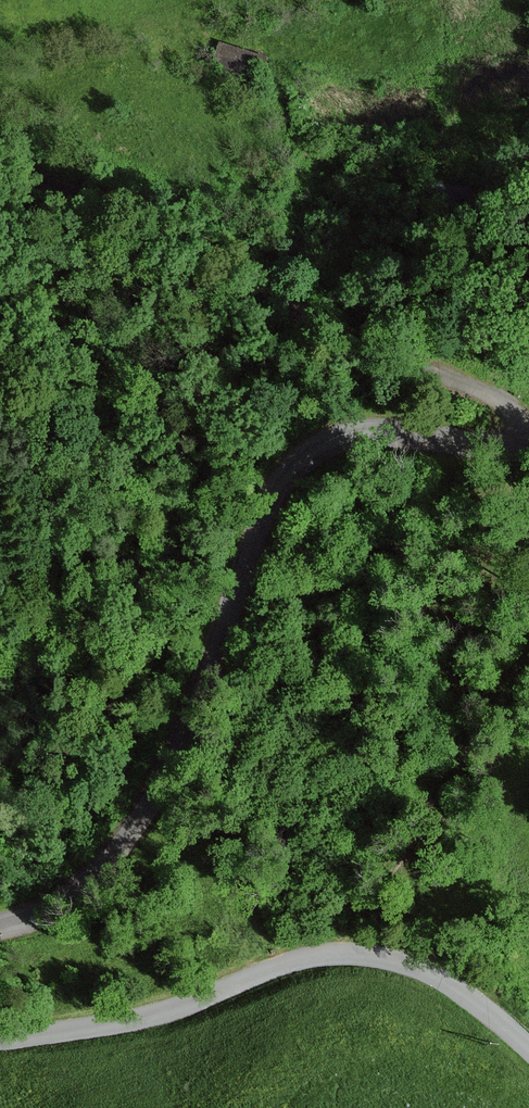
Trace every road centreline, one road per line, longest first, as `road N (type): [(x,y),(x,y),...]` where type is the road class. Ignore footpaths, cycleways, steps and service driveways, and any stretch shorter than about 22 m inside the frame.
road 1 (residential): [(528,449),(370,433),(334,440),(295,465),(270,503),(161,783),(88,883),(33,918),(0,927)]
road 2 (track): [(528,426),(477,390),(298,315),(118,213),(0,167)]
road 3 (residential): [(0,1040),(141,1018),(297,961),(357,954),(441,980),(528,1049)]

